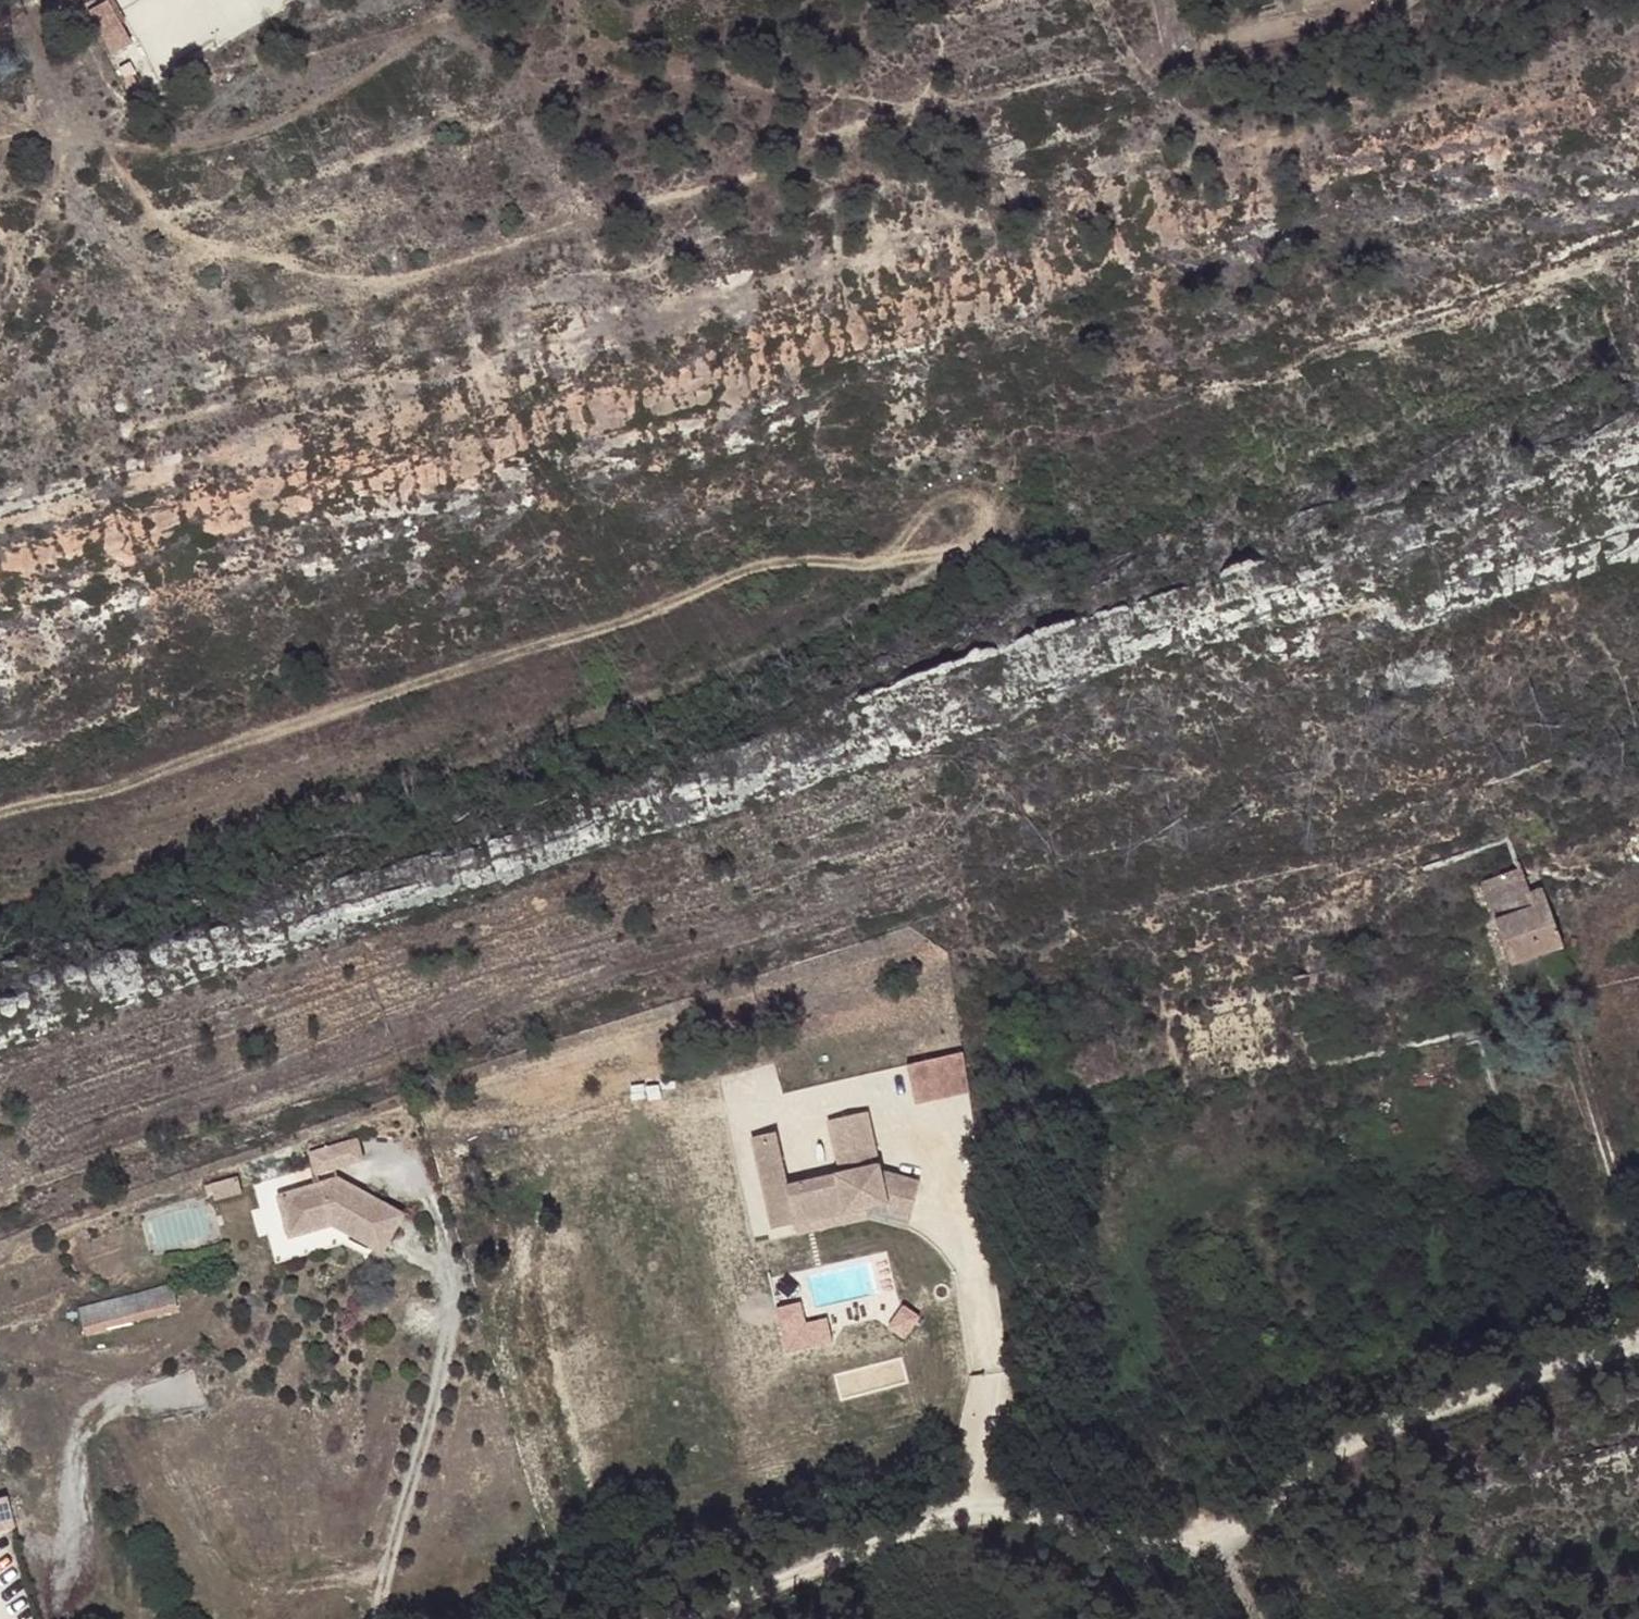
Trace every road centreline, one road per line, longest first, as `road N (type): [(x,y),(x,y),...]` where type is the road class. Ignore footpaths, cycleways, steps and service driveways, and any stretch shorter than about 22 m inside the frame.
road 1 (track): [(0,813),(99,793),(738,576),(801,560),(921,560),(965,548),(991,516),(980,499),(942,494),(902,540)]
road 2 (unclassified): [(680,1618),(911,1527),(972,1516),(1039,1509),(1094,1515),(1162,1539),(1224,1534),(1270,1507),(1300,1474),(1401,1420),(1638,1339)]

